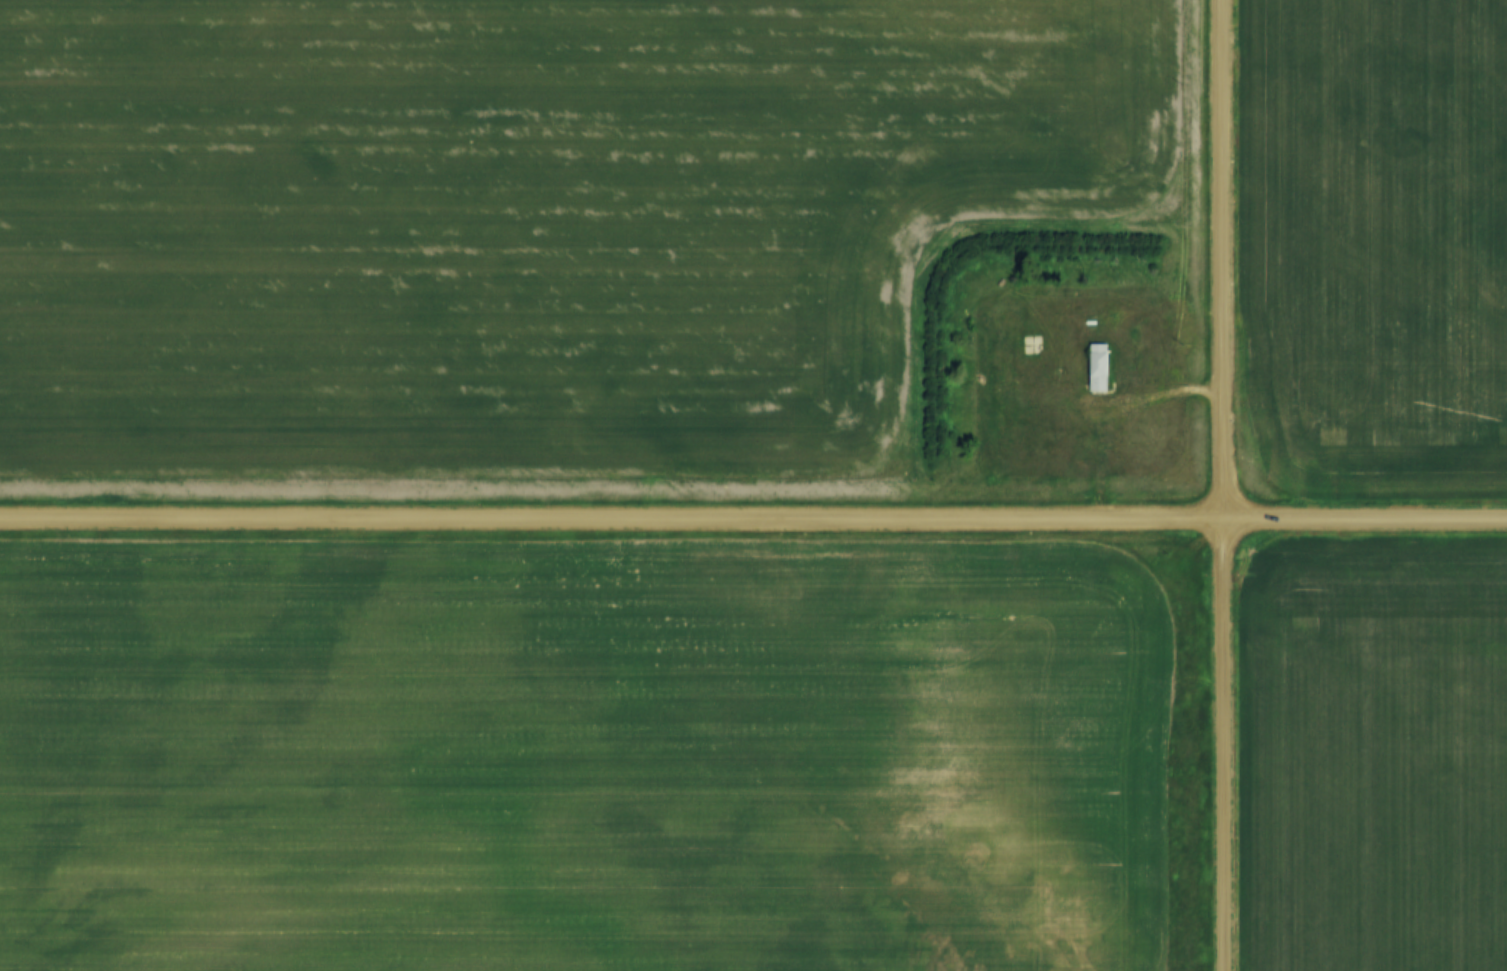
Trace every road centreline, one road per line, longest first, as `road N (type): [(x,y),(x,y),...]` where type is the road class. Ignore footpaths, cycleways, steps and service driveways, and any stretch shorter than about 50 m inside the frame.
road 1 (residential): [(0,516),(1506,519)]
road 2 (residential): [(1226,970),(1222,0)]

